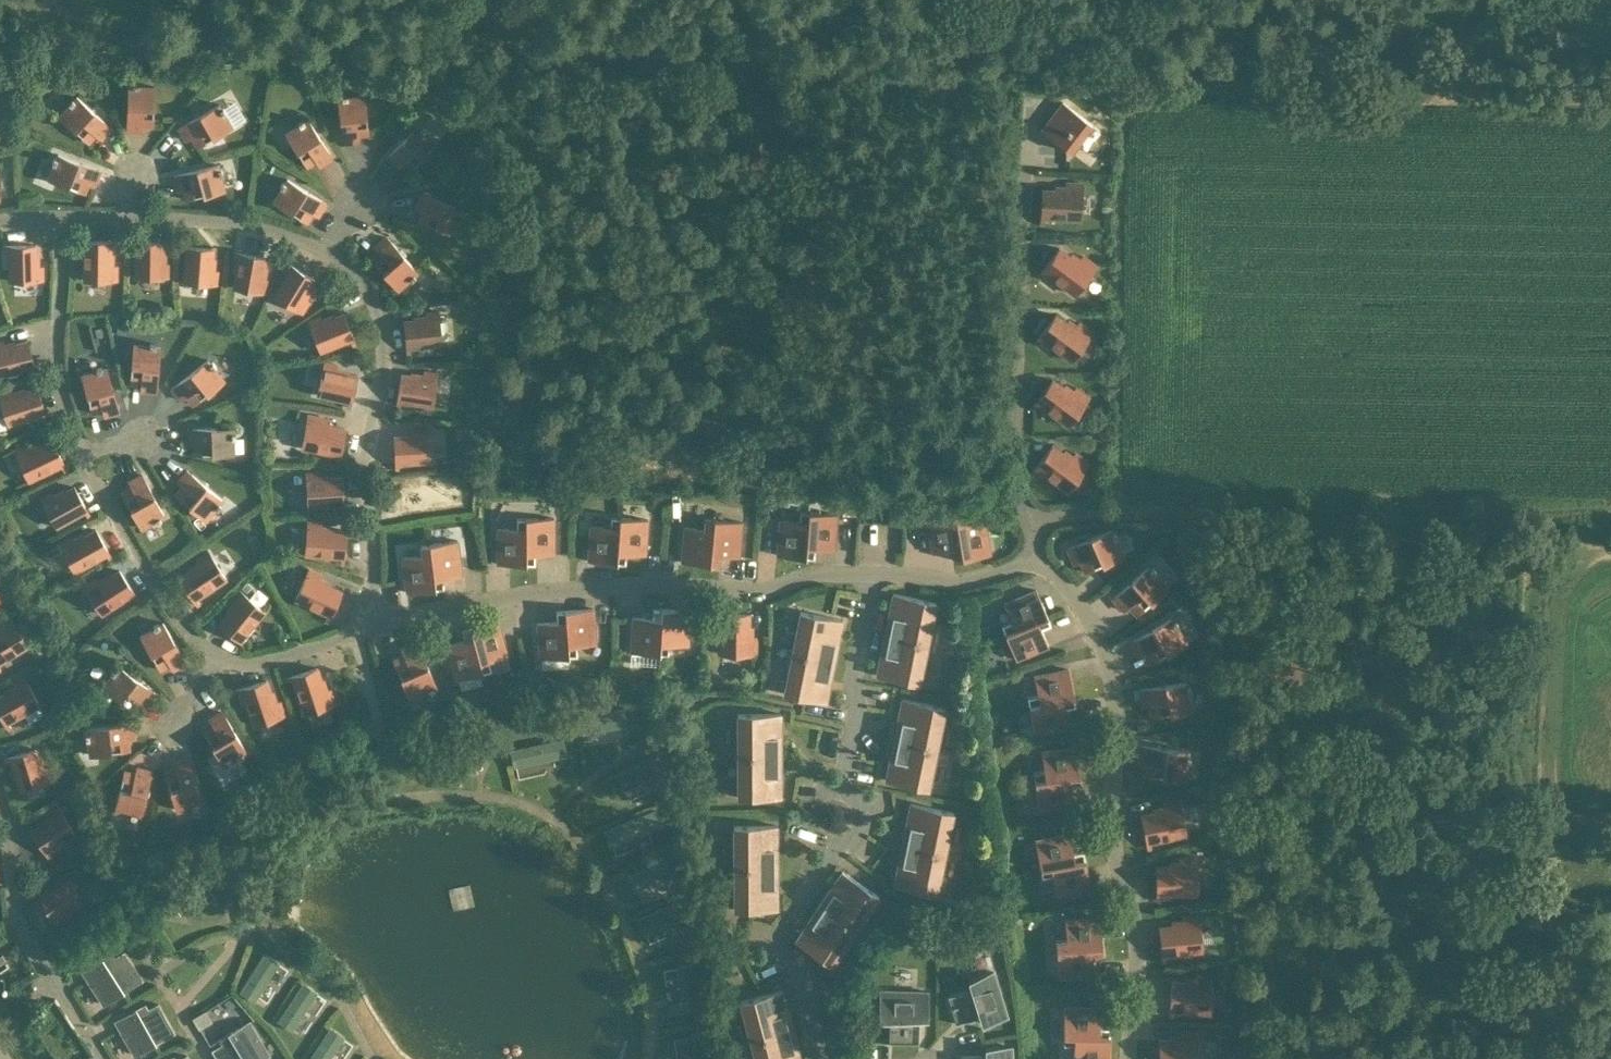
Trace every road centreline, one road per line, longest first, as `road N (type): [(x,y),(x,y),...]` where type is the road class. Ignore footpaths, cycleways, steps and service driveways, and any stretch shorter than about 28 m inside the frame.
road 1 (track): [(140,53),(804,63),(934,79),(1082,73),(1179,86),(1610,102)]
road 2 (track): [(1610,522),(1197,513)]
road 3 (track): [(0,51),(140,53)]

